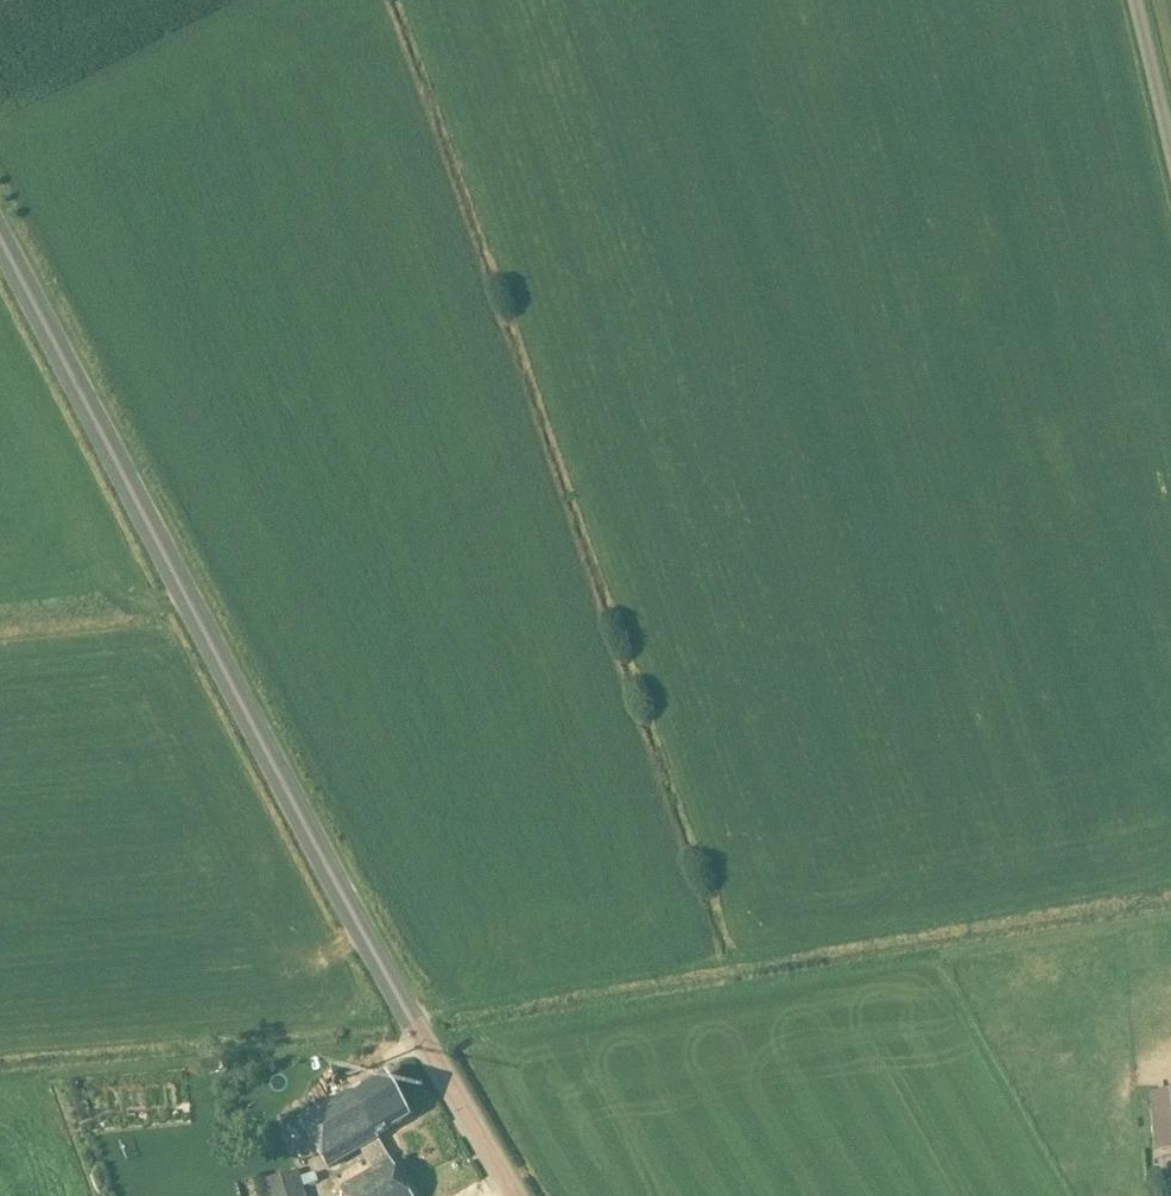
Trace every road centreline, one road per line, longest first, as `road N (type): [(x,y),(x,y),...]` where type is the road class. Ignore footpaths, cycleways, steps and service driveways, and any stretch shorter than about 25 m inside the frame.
road 1 (tertiary): [(514,1195),(355,922),(0,234)]
road 2 (unclassified): [(1170,137),(1137,0)]

